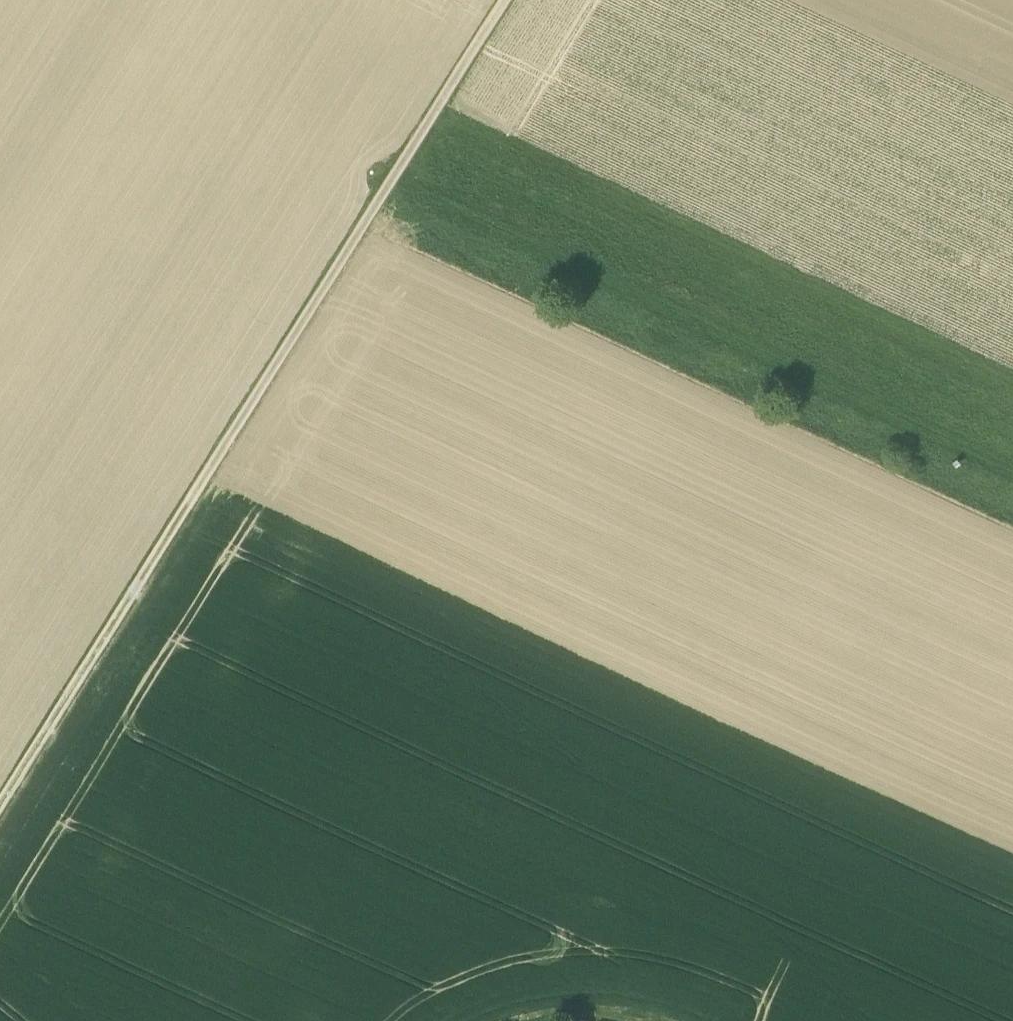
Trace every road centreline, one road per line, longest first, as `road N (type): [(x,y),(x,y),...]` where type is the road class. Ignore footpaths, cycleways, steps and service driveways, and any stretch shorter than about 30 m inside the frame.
road 1 (track): [(505,0),(0,807)]

